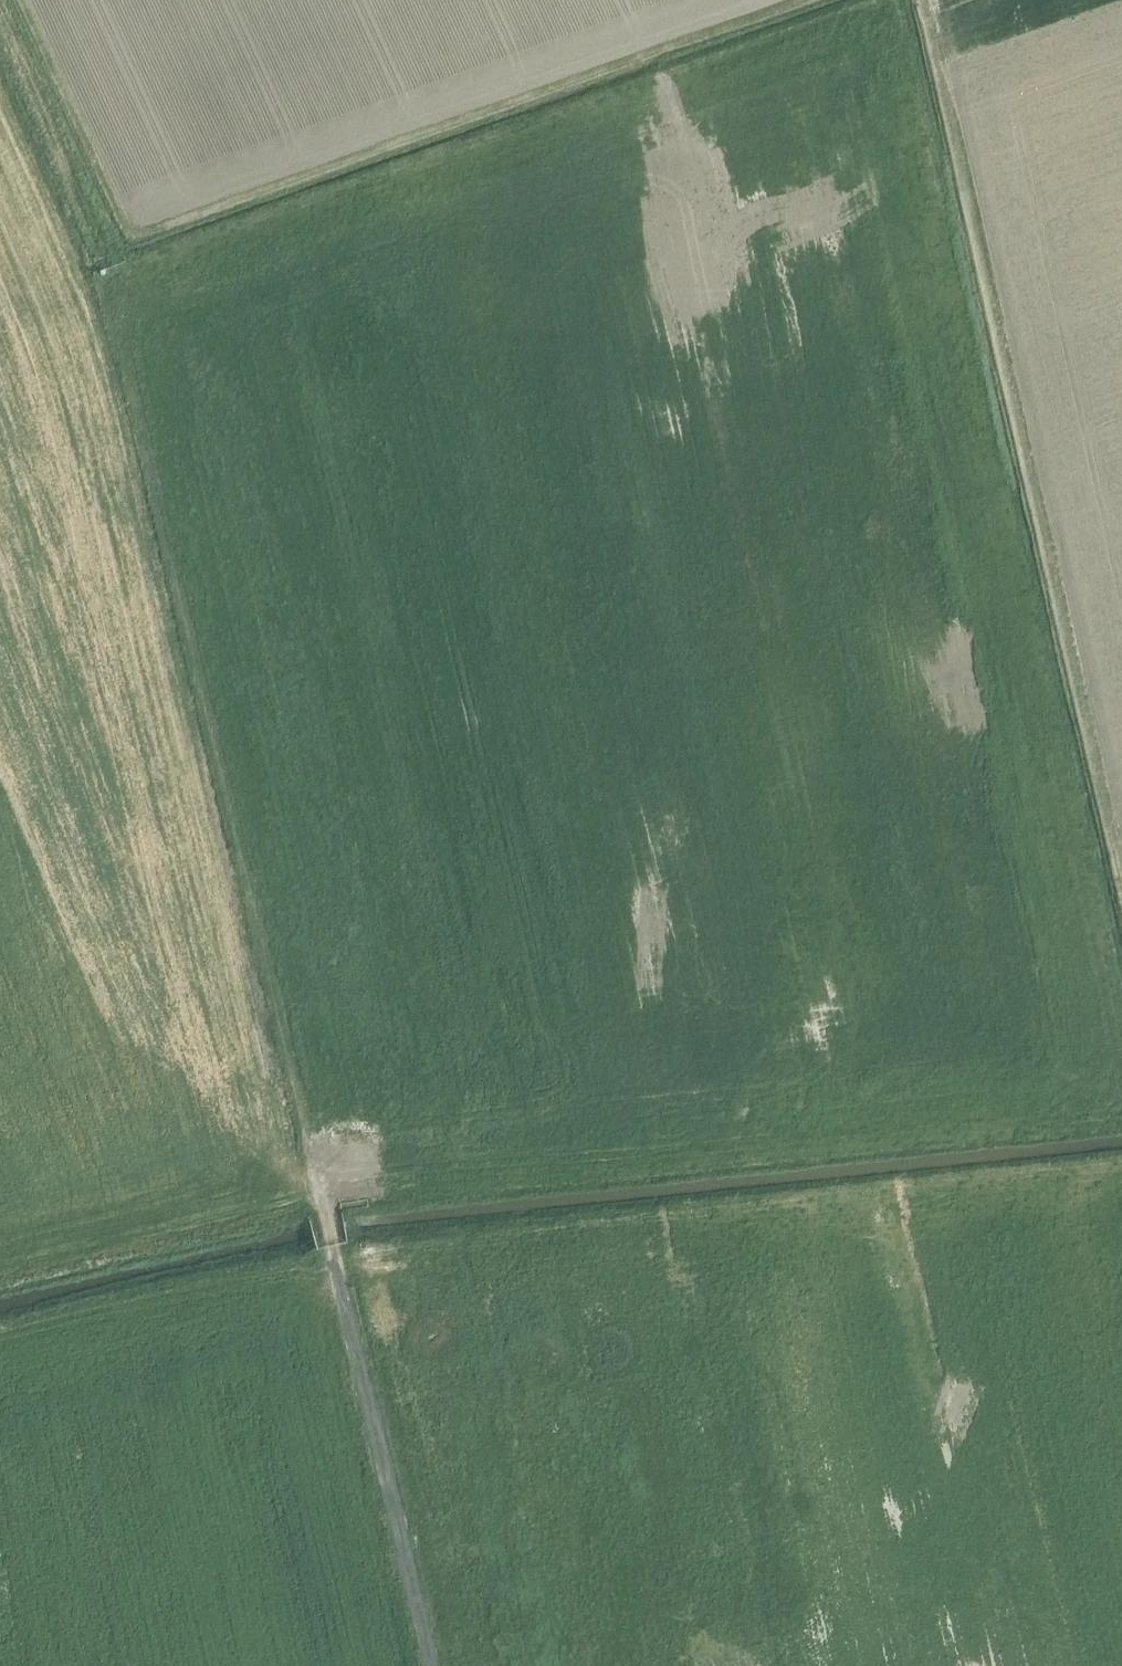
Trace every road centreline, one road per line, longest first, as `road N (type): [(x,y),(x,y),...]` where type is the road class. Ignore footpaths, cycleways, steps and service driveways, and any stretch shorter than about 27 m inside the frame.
road 1 (track): [(321,1175),(432,1665)]

